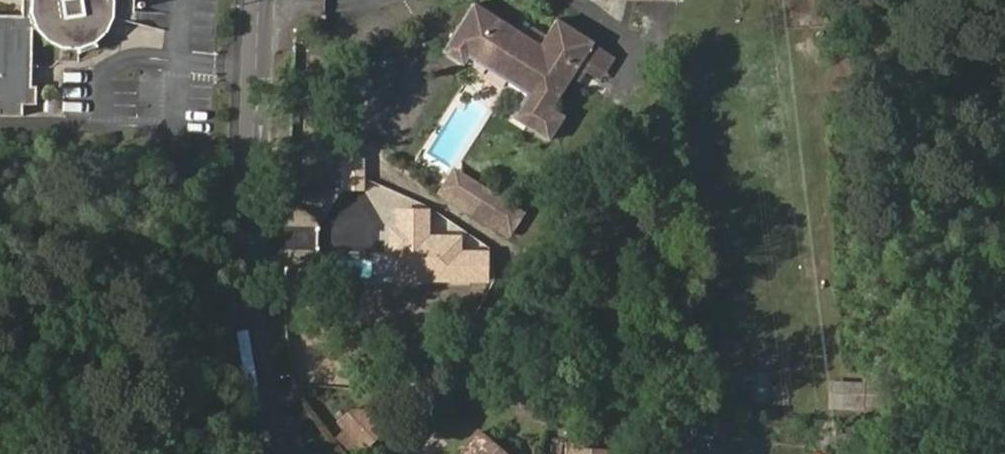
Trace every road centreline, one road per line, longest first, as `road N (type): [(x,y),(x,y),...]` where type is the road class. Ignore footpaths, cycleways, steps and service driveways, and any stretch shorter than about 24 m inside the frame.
road 1 (residential): [(283,453),(251,393),(259,0)]

